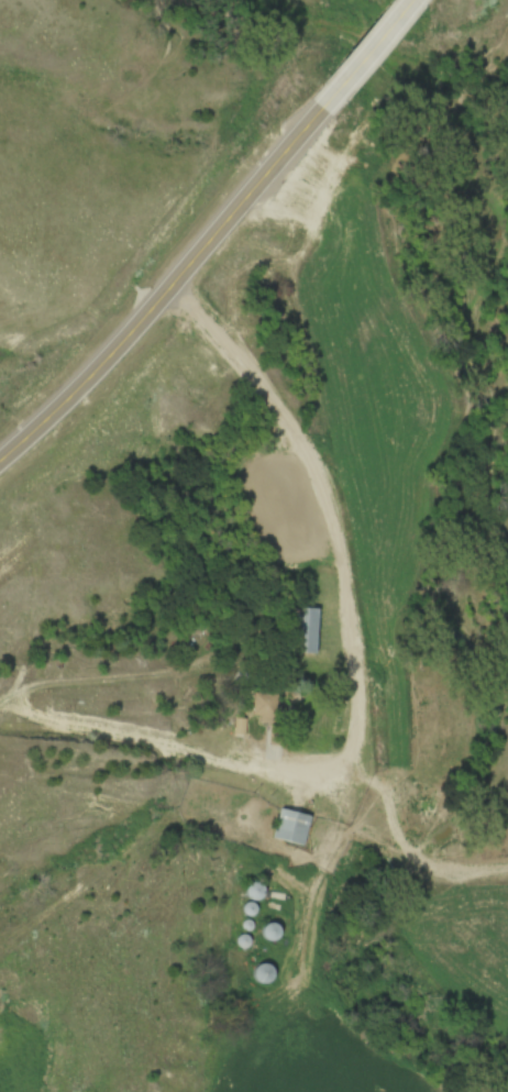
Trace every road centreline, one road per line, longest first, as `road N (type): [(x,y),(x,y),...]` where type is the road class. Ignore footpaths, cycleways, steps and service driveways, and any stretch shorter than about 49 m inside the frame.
road 1 (secondary): [(0,453),(96,364),(331,111)]
road 2 (secondary): [(331,111),(420,0)]

